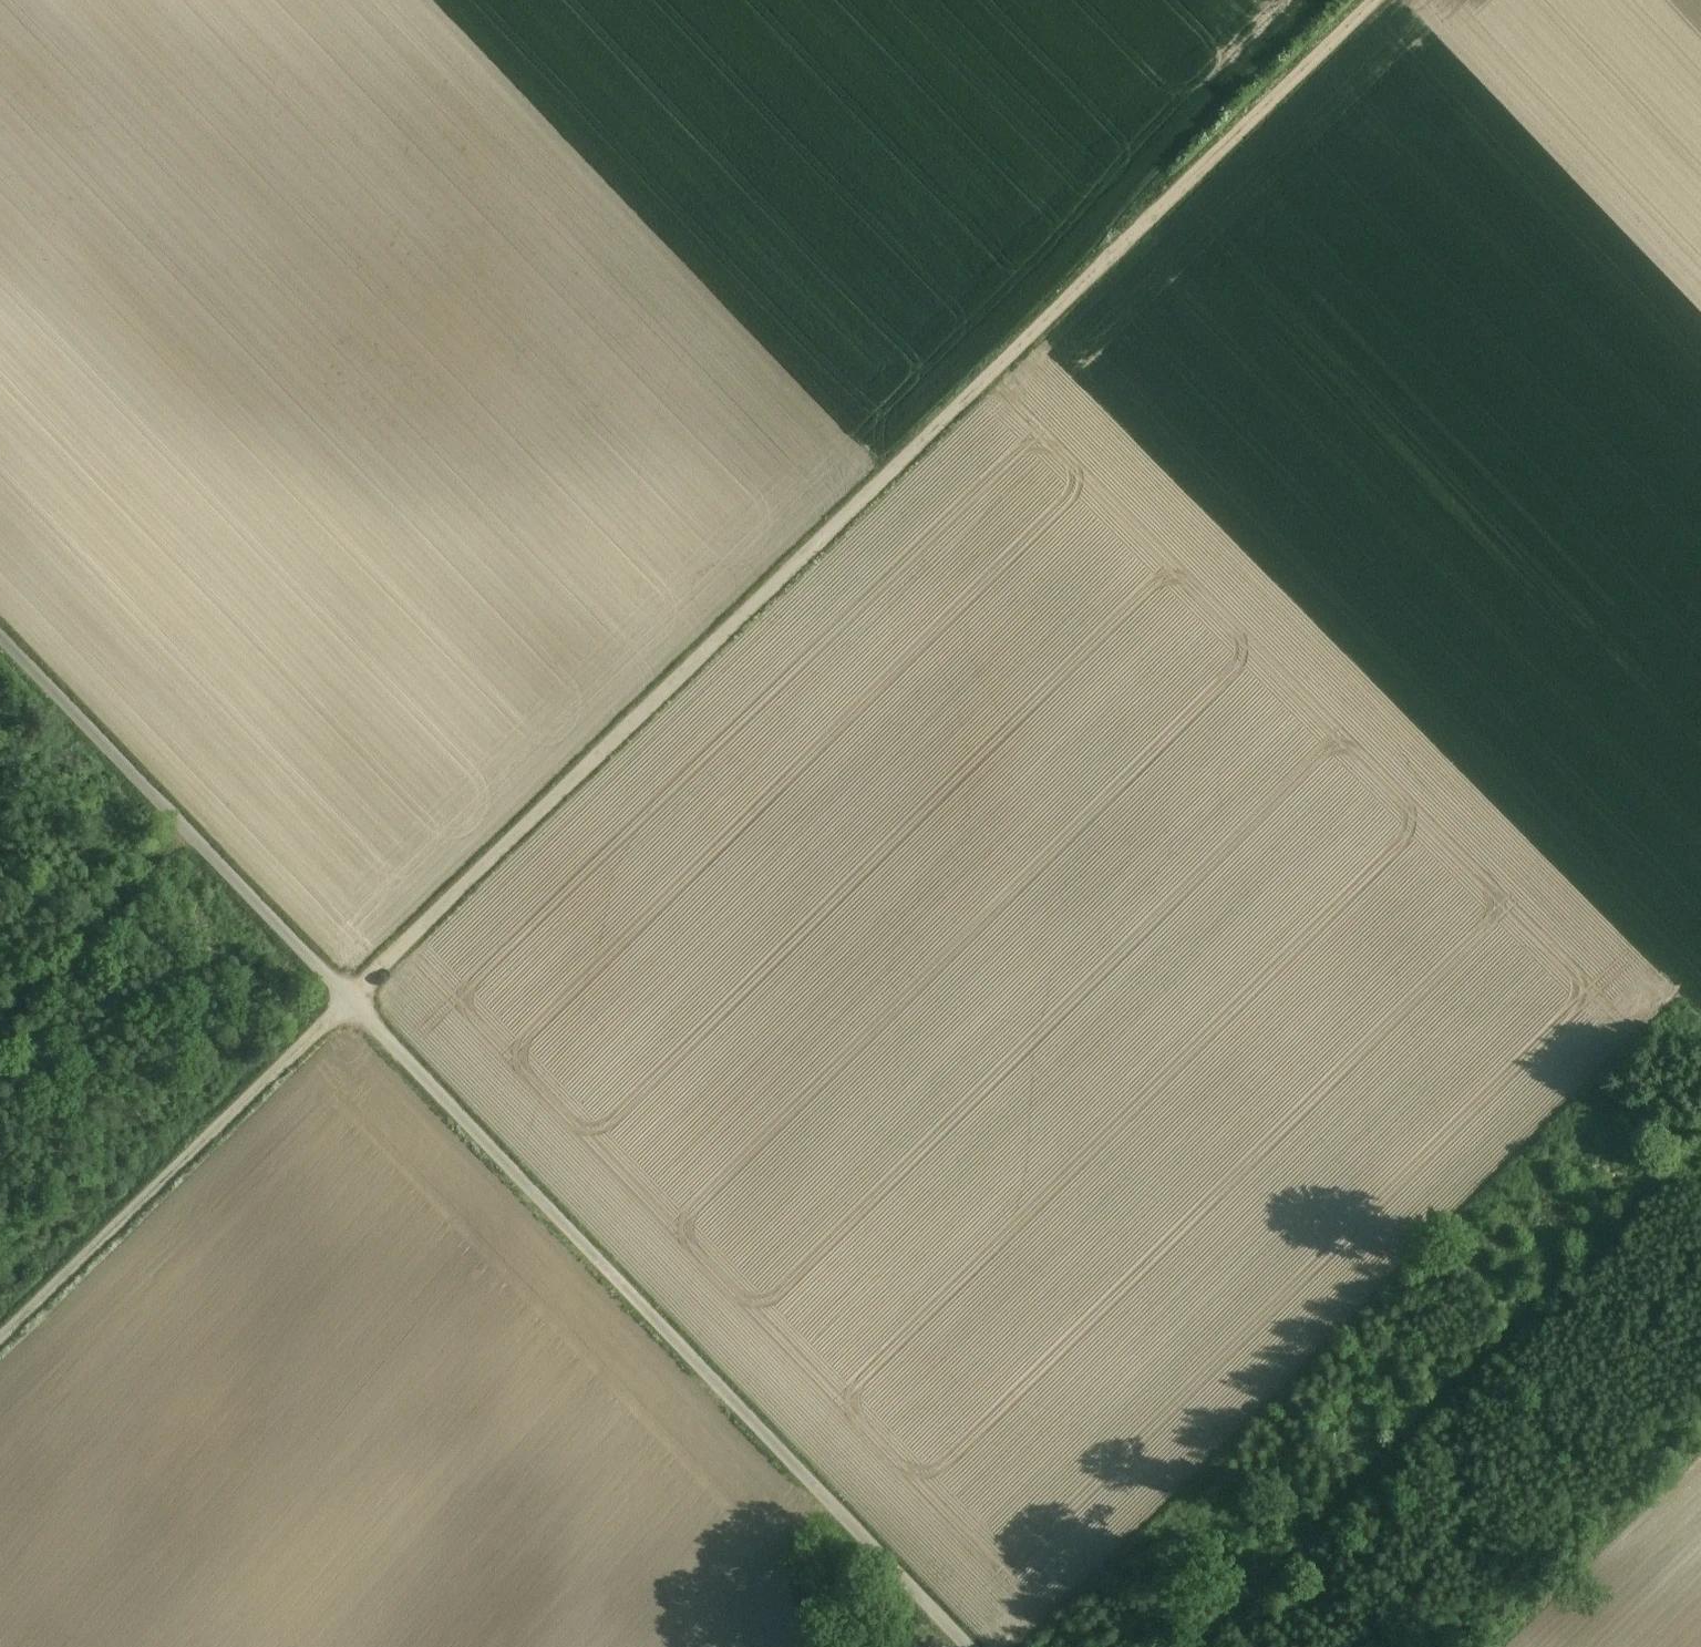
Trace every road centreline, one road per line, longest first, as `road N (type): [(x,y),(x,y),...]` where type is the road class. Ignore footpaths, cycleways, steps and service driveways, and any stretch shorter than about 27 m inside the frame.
road 1 (track): [(0,1332),(1372,0)]
road 2 (unclassified): [(981,1646),(0,618)]

